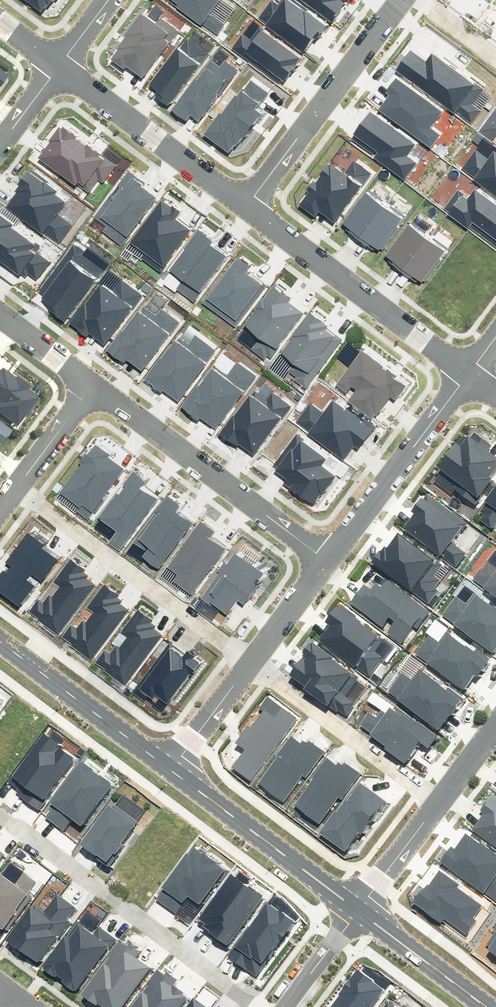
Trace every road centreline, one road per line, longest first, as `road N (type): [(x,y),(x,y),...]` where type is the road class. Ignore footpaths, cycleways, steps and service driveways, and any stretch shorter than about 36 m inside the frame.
road 1 (residential): [(260,1006),(0,821)]
road 2 (residential): [(328,562),(93,388)]
road 3 (residential): [(19,485),(252,661)]
road 4 (residential): [(468,374),(245,208)]
road 5 (residential): [(245,208),(400,0)]
road 6 (tertiary): [(169,762),(358,911)]
road 7 (residential): [(245,208),(58,65)]
road 8 (residential): [(328,562),(468,374)]
road 9 (residential): [(252,661),(438,803)]
road 10 (tertiary): [(0,640),(169,762)]
road 11 (tertiary): [(358,911),(488,1006)]
road 12 (residential): [(358,911),(438,803)]
road 13 (residential): [(169,762),(252,661)]
road 14 (residential): [(252,661),(328,562)]
road 15 (residential): [(19,485),(93,388)]
road 16 (residential): [(285,1006),(358,911)]

